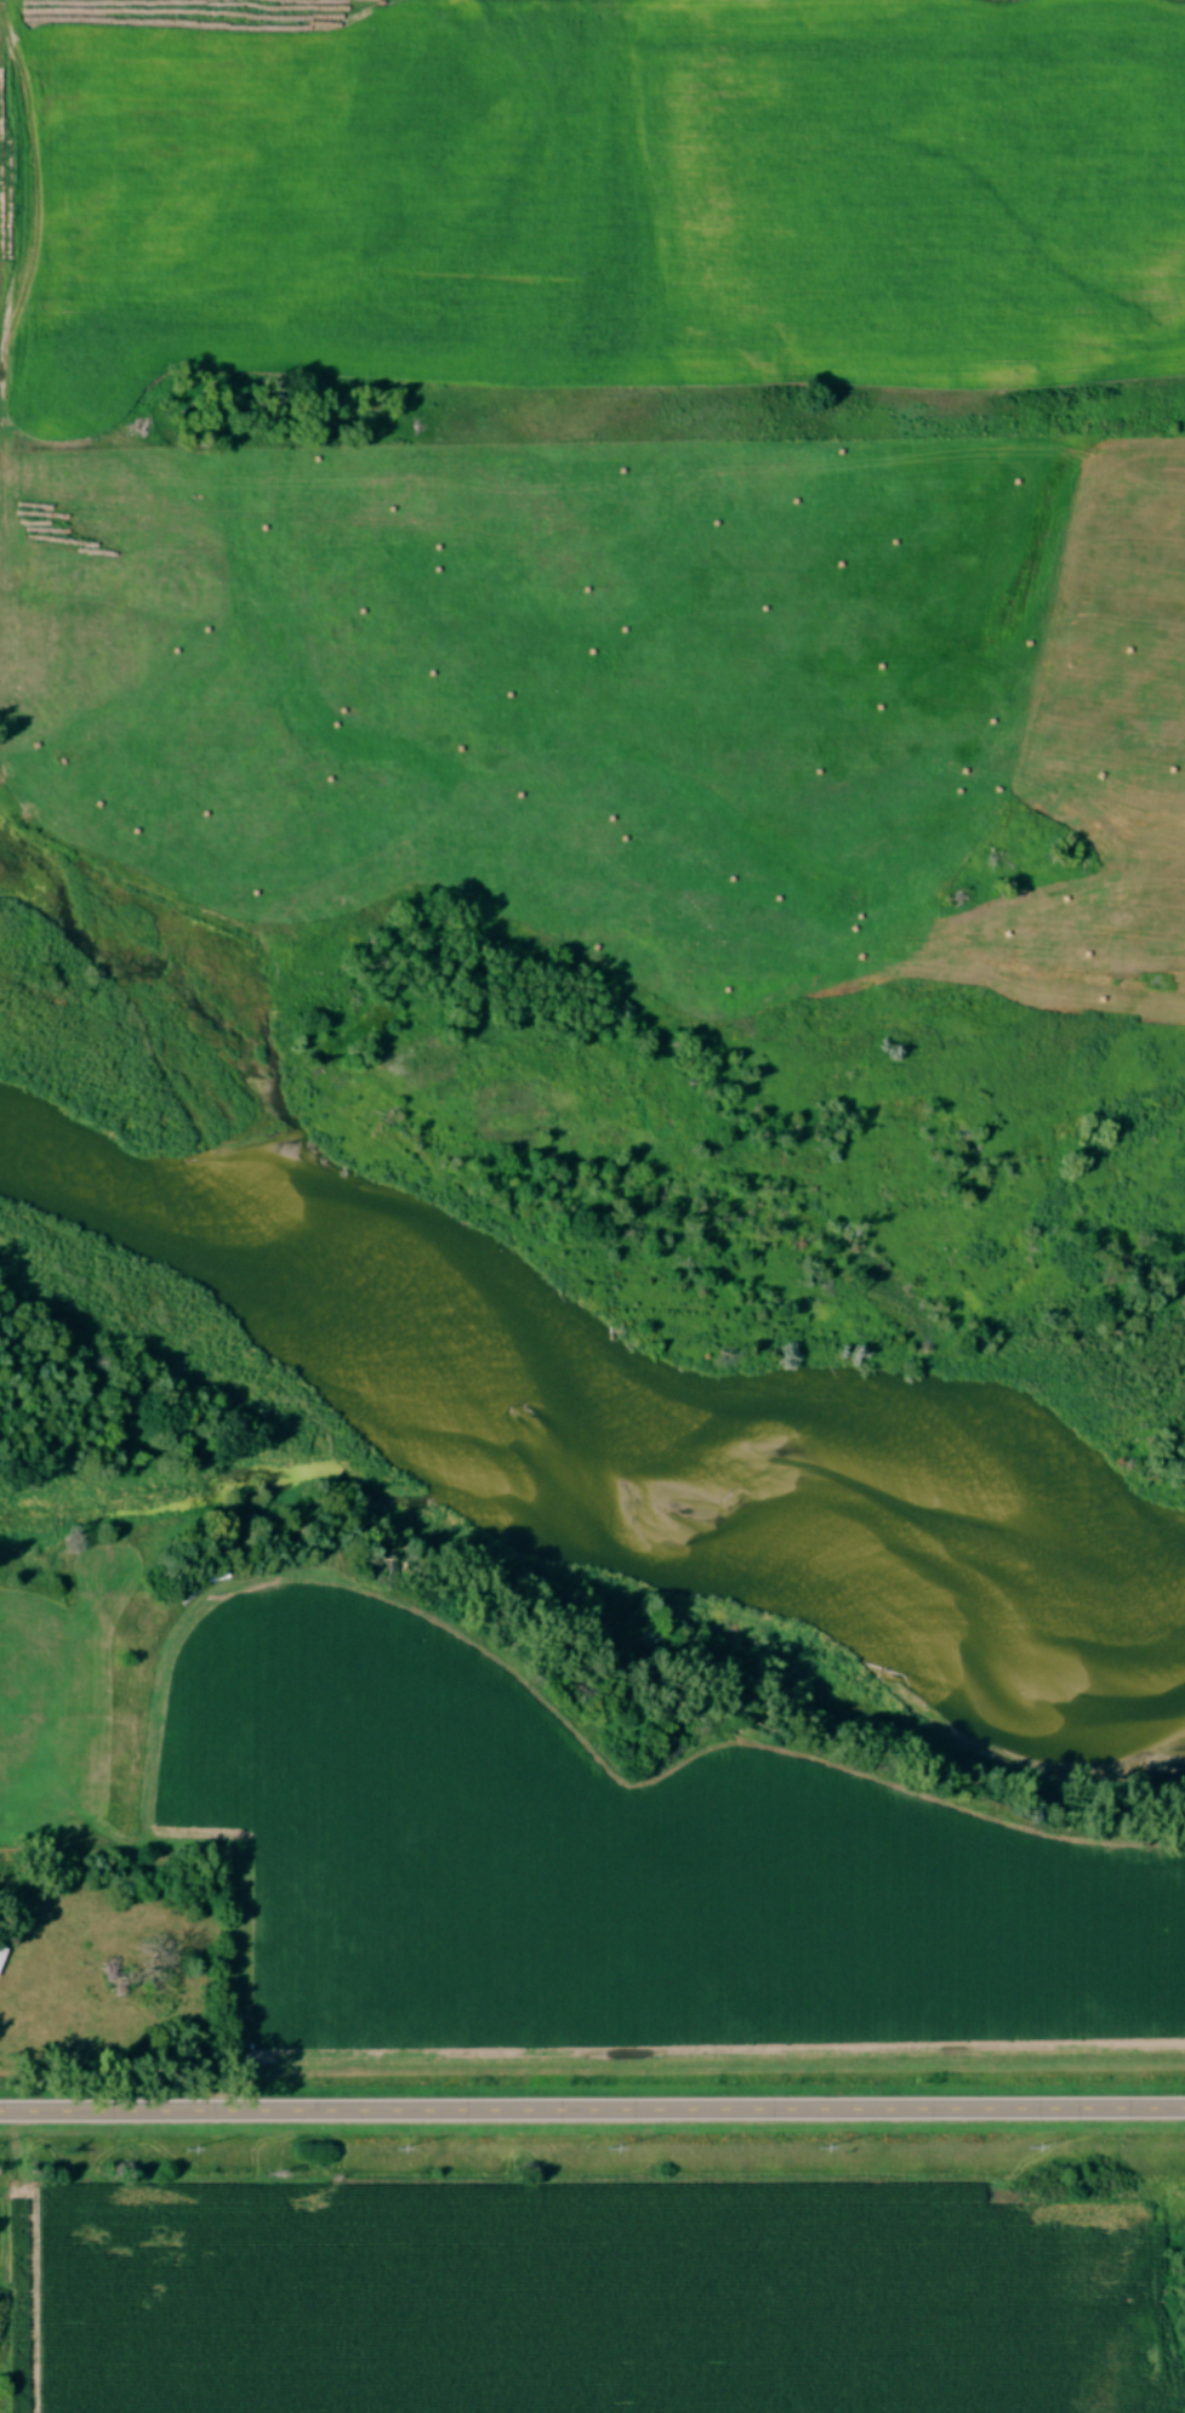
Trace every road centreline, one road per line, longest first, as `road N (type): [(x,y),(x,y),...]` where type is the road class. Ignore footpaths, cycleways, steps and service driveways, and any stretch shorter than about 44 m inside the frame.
road 1 (secondary): [(0,2111),(1184,2108)]

